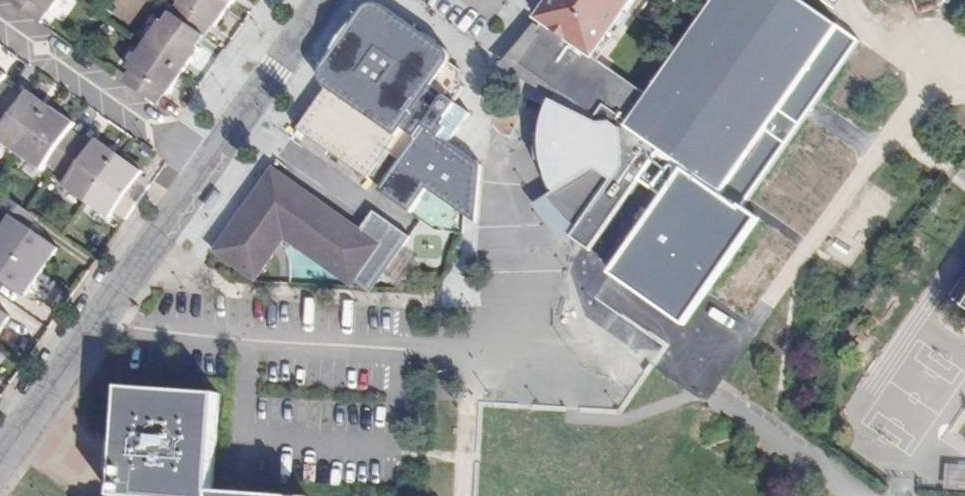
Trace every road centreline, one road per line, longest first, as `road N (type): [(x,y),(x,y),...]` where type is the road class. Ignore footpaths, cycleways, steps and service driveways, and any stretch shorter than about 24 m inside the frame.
road 1 (unclassified): [(0,460),(206,168)]
road 2 (residential): [(206,168),(0,19)]
road 3 (unclassified): [(206,168),(326,0)]

